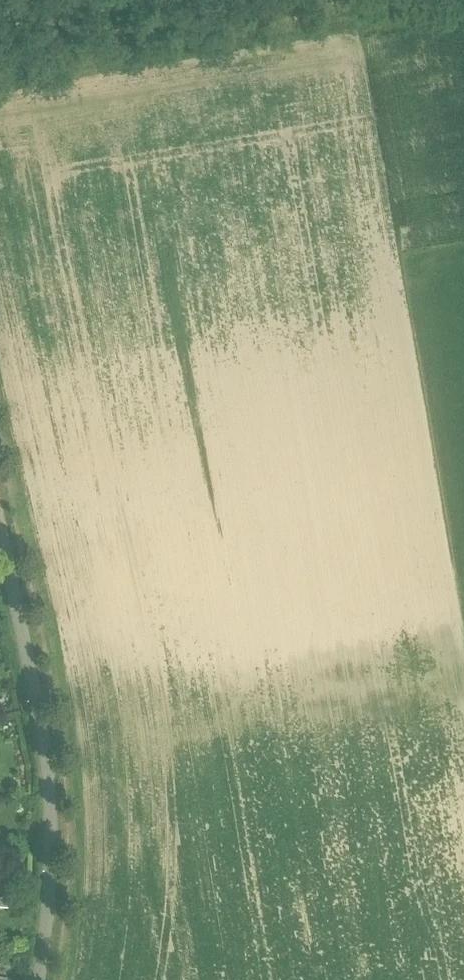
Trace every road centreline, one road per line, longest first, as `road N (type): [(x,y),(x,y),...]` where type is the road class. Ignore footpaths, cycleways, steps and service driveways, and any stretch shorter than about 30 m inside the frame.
road 1 (residential): [(40,979),(51,850),(47,782),(0,561)]

